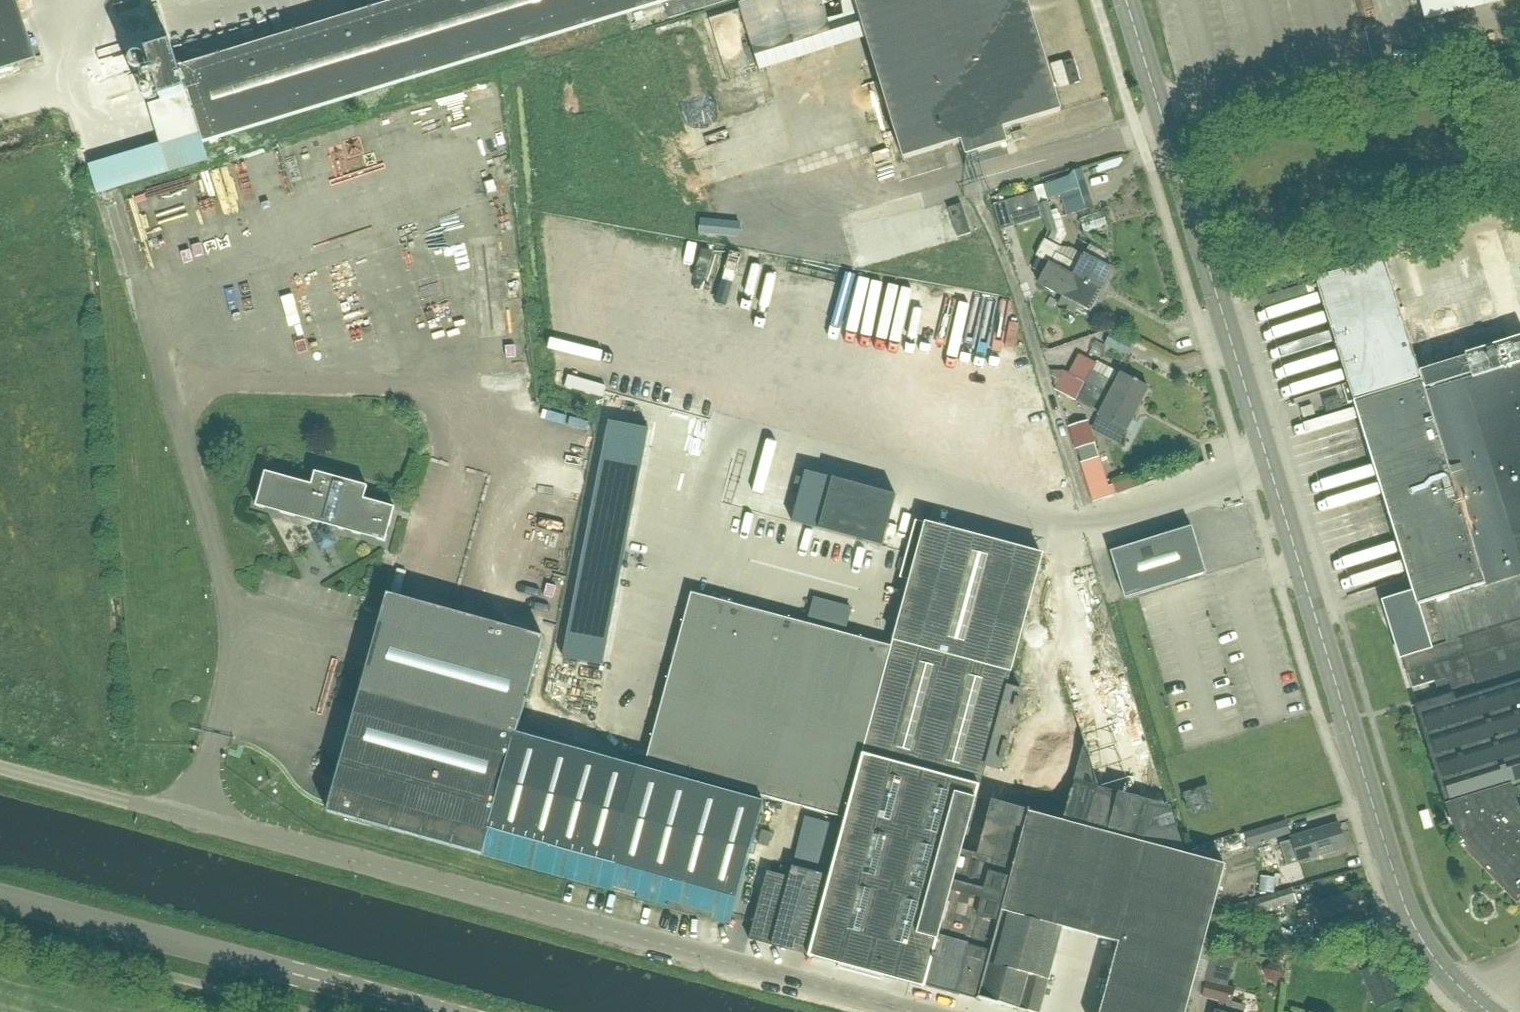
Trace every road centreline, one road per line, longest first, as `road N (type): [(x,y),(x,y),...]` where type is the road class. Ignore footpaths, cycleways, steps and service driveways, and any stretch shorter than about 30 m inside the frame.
road 1 (tertiary): [(1488,1011),(1427,949),(1401,897),(1124,0)]
road 2 (unclassified): [(127,802),(920,1011)]
road 3 (tertiary): [(439,1011),(0,893)]
road 4 (unclassified): [(127,802),(0,767)]

